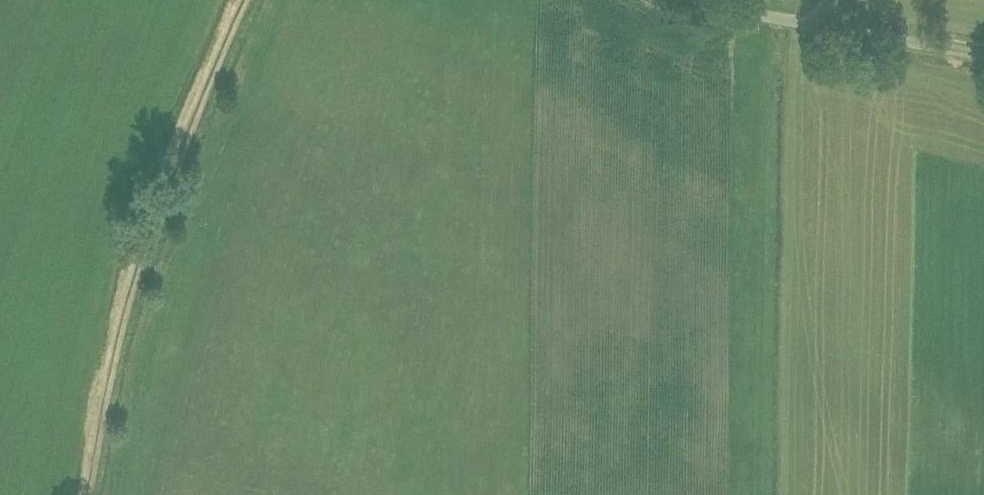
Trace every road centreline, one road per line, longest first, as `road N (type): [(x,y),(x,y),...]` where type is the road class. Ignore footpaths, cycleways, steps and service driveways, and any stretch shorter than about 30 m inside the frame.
road 1 (track): [(245,0),(141,256),(87,494)]
road 2 (unclassified): [(983,46),(768,0)]

